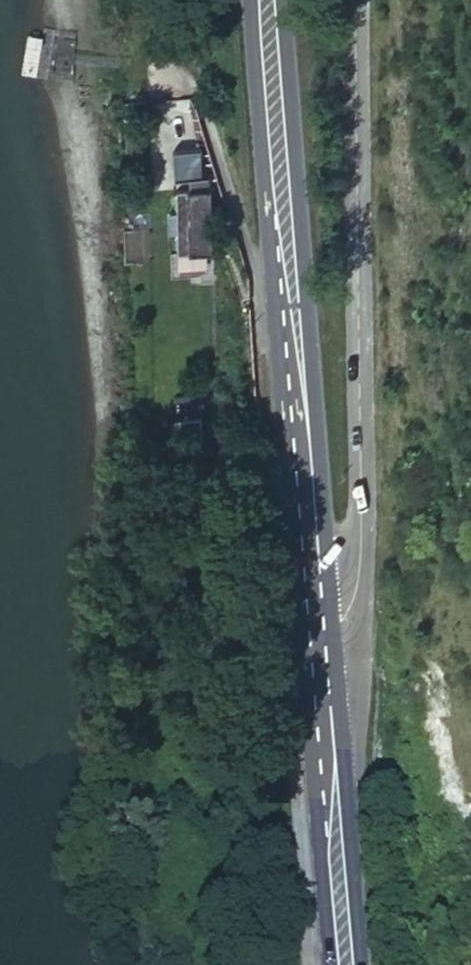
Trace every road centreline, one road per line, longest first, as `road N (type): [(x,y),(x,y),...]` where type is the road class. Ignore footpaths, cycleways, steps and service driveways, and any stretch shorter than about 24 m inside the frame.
road 1 (secondary): [(351,0),(349,571),(341,622),(313,624)]
road 2 (primary): [(313,624),(254,0)]
road 3 (primary): [(337,964),(313,624)]

